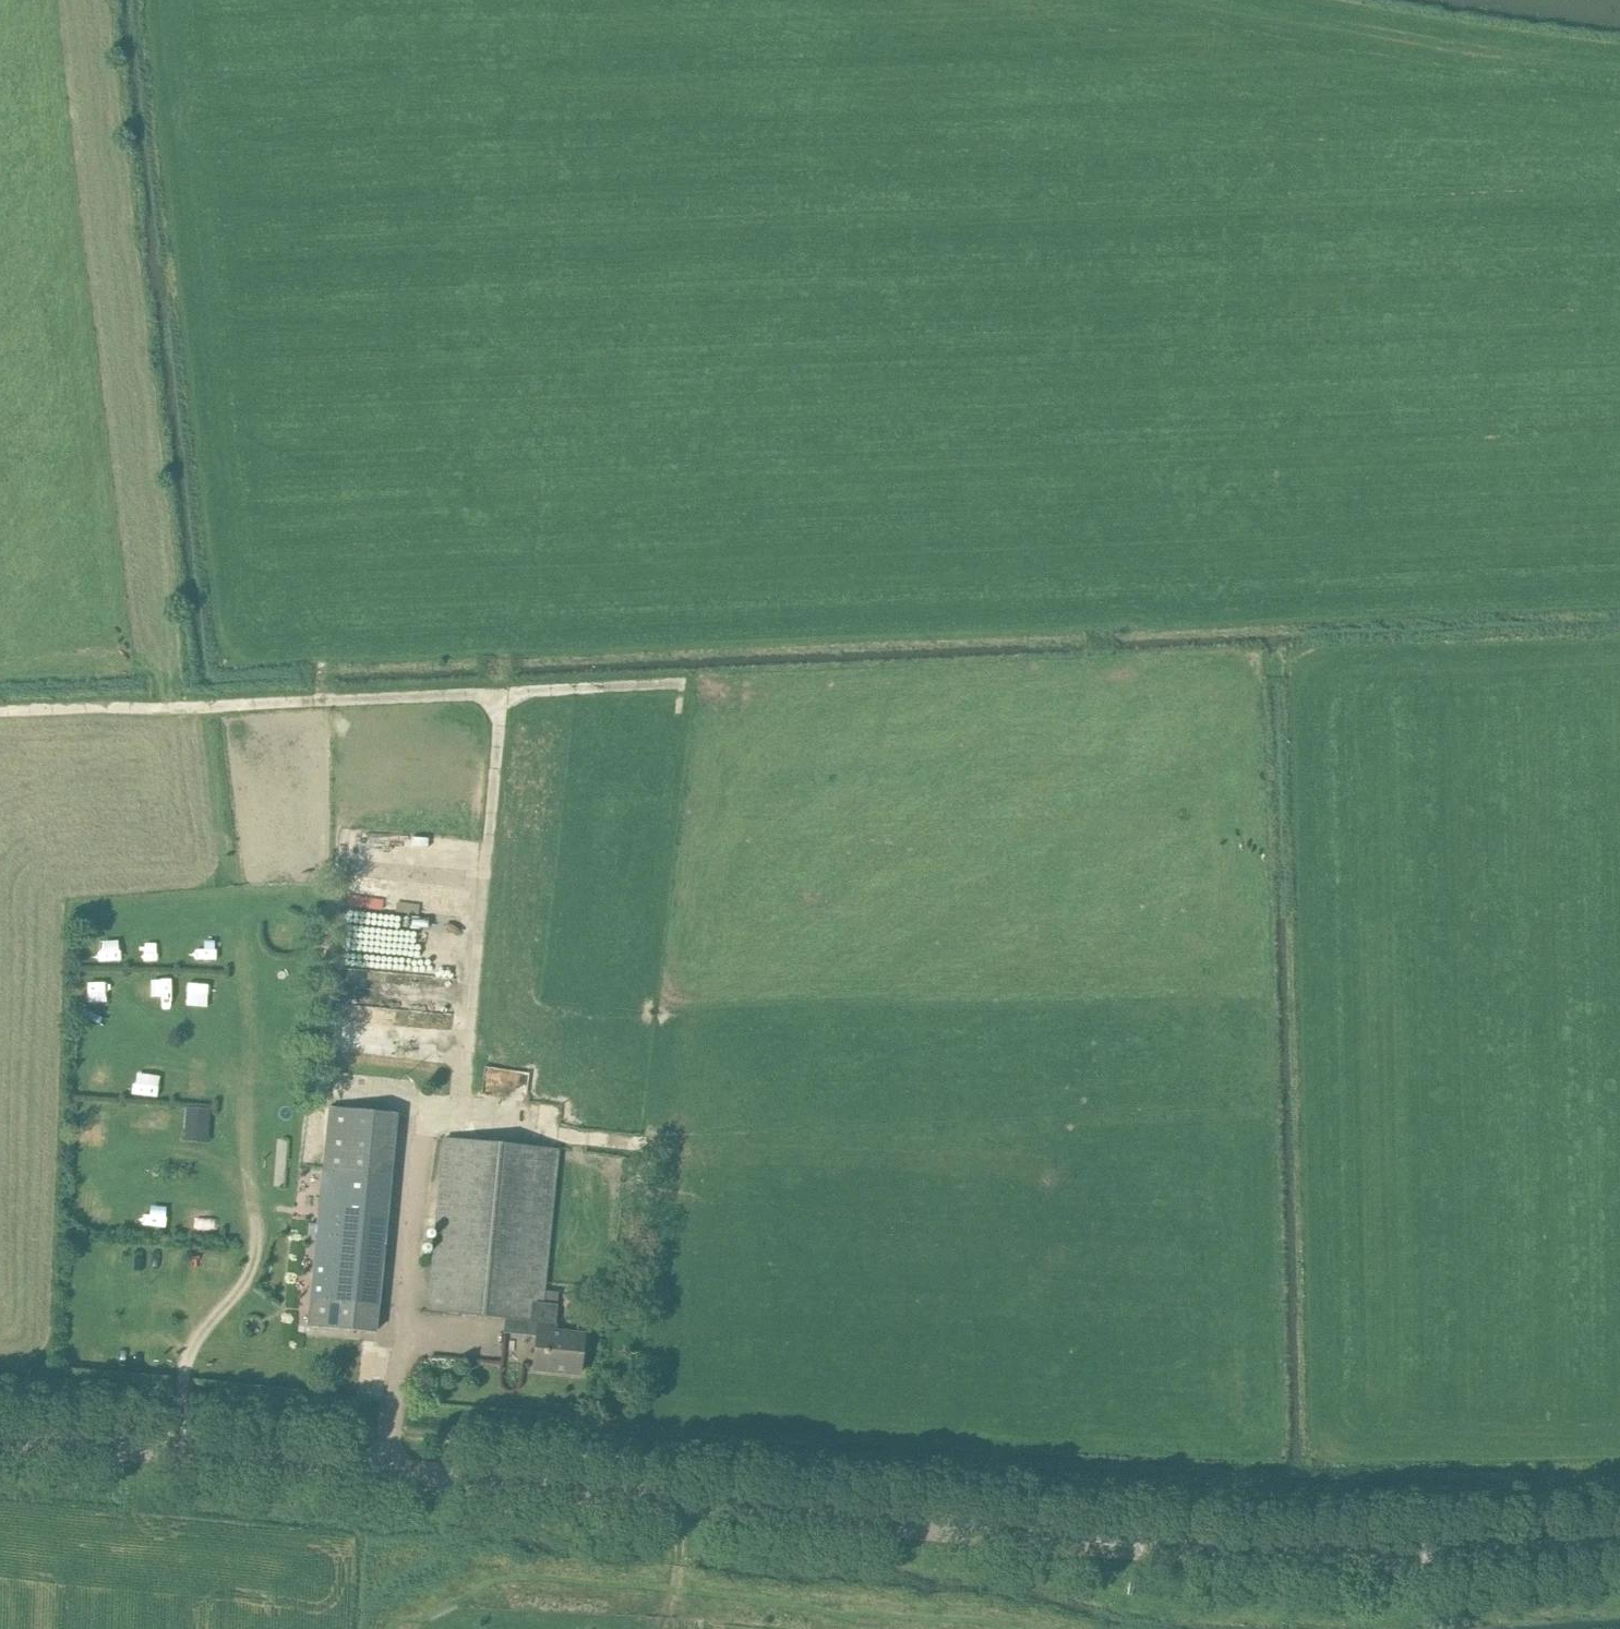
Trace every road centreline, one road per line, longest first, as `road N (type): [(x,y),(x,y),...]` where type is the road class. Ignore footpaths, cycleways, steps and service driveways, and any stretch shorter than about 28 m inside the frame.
road 1 (tertiary): [(0,1448),(385,1474),(1317,1565),(1619,1549)]

